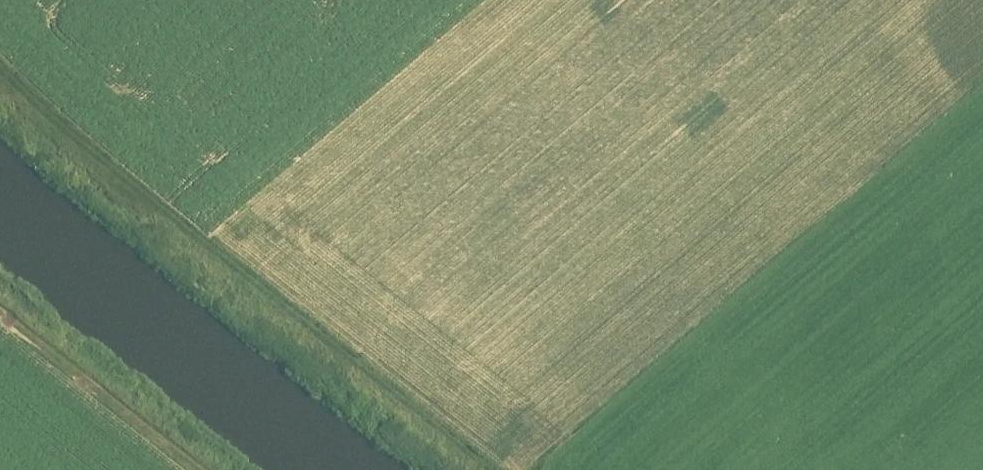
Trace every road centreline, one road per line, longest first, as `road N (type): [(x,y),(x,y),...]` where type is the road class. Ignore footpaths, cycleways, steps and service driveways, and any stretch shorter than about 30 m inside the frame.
road 1 (track): [(0,317),(191,469)]

